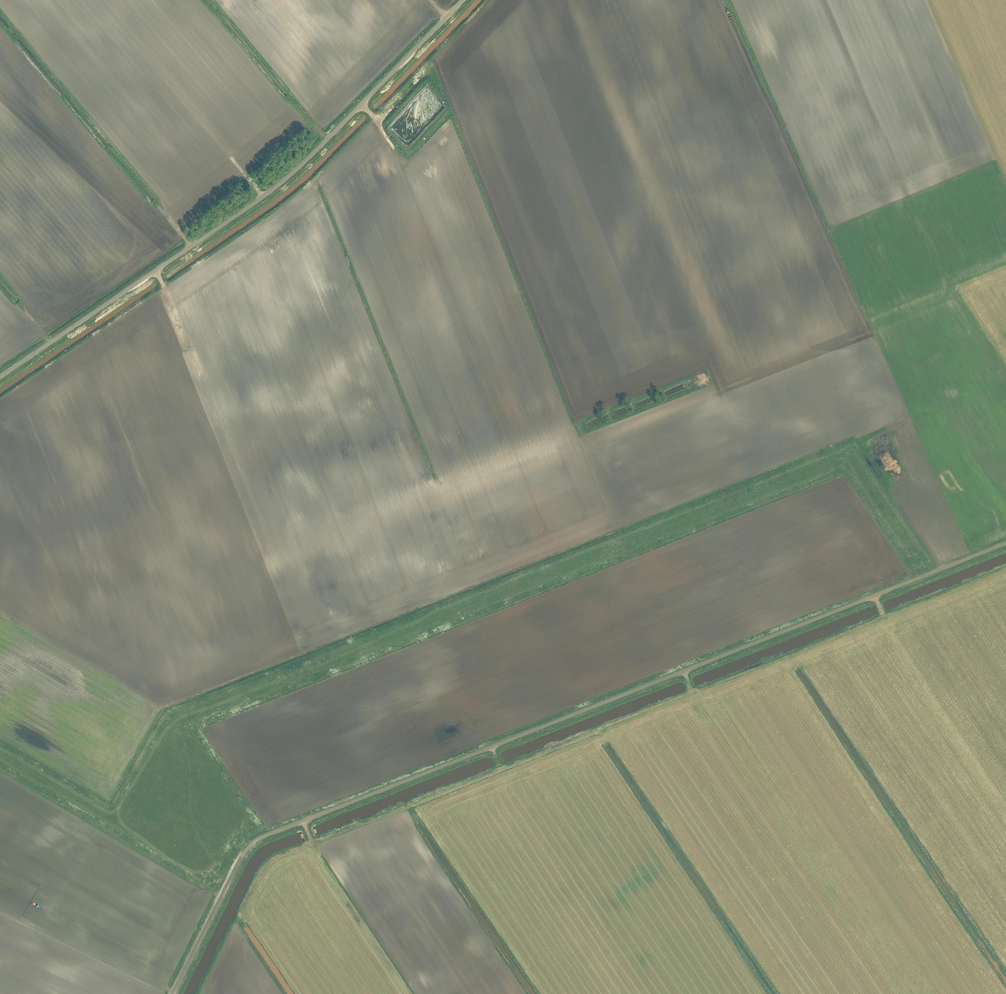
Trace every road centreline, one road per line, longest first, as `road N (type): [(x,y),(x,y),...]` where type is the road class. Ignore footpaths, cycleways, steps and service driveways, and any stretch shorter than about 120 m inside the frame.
road 1 (unclassified): [(172,993),(242,855),(262,837),(1005,543)]
road 2 (unclassified): [(0,376),(269,192),(463,0)]

